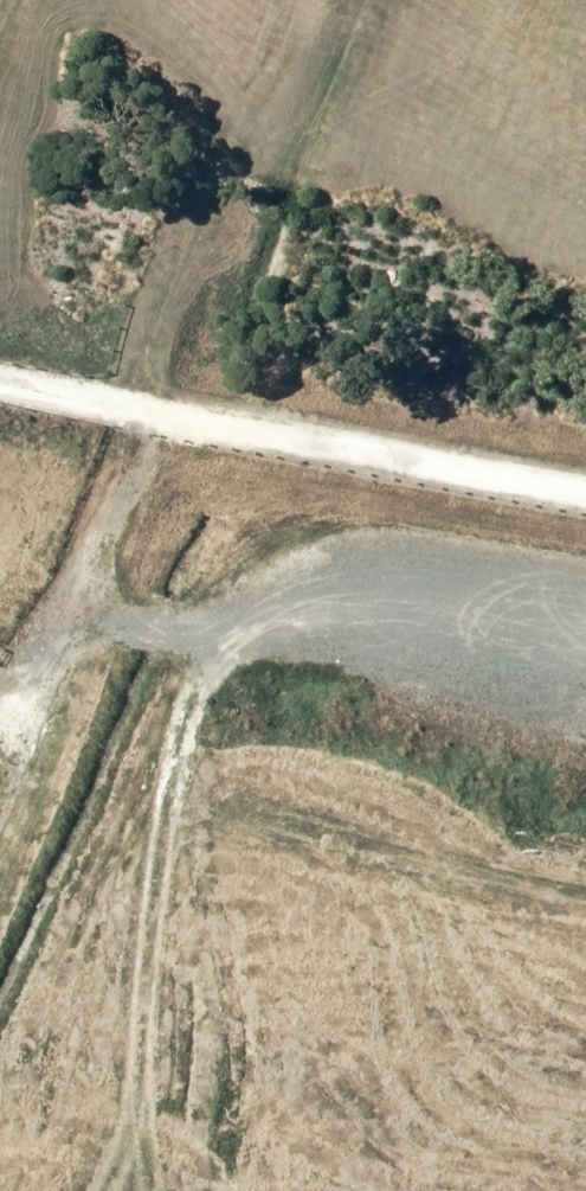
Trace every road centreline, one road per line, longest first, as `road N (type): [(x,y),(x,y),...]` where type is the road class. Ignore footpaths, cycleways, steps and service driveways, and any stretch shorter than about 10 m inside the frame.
road 1 (track): [(585,578),(420,561),(336,572),(218,630),(95,636),(0,706)]
road 2 (track): [(177,421),(42,669),(0,789)]

